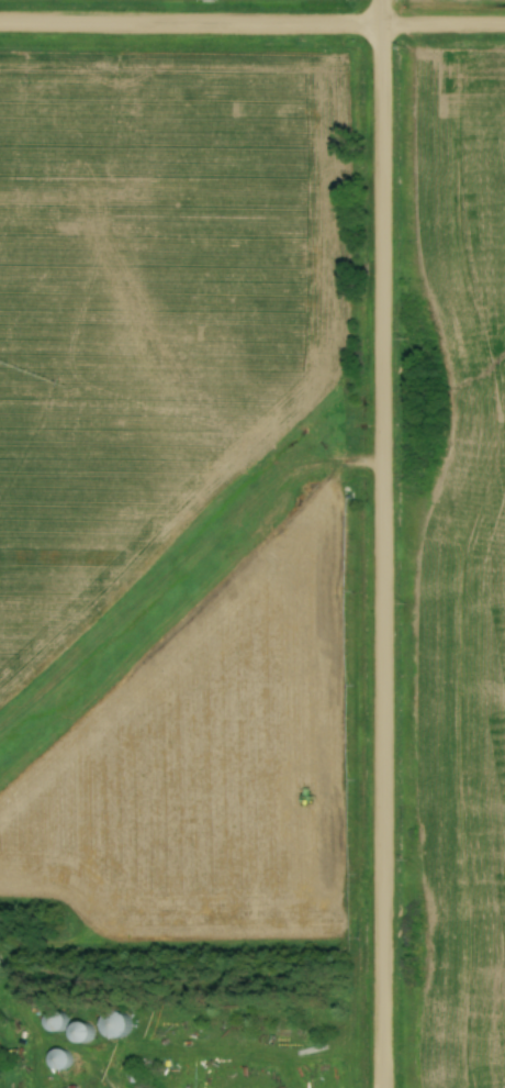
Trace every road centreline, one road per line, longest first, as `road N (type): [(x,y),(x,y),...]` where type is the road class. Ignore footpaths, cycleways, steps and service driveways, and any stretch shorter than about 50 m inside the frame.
road 1 (residential): [(382,1087),(380,0)]
road 2 (residential): [(504,30),(0,27)]

